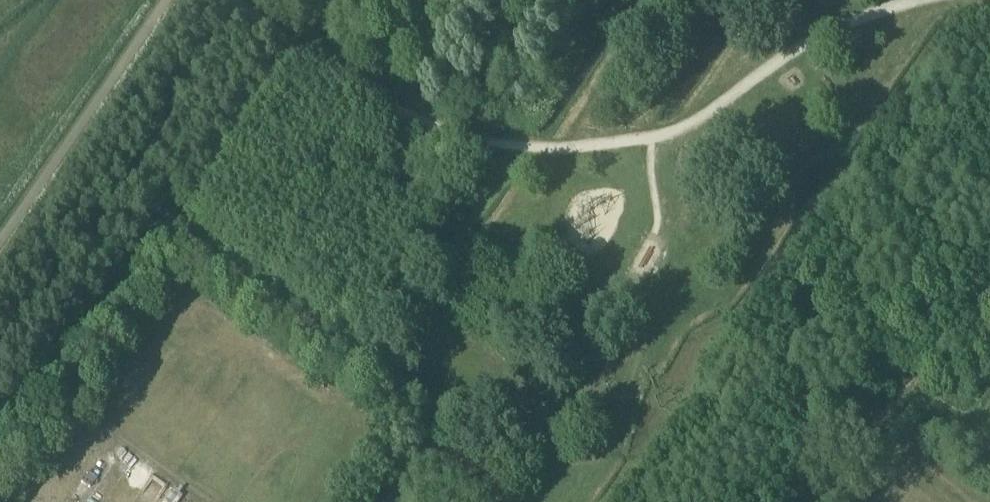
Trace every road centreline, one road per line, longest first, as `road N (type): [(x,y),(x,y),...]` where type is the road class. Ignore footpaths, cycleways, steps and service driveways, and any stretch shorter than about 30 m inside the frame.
road 1 (track): [(947,0),(839,159),(797,183),(795,218),(733,308),(704,319),(638,398),(595,501)]

